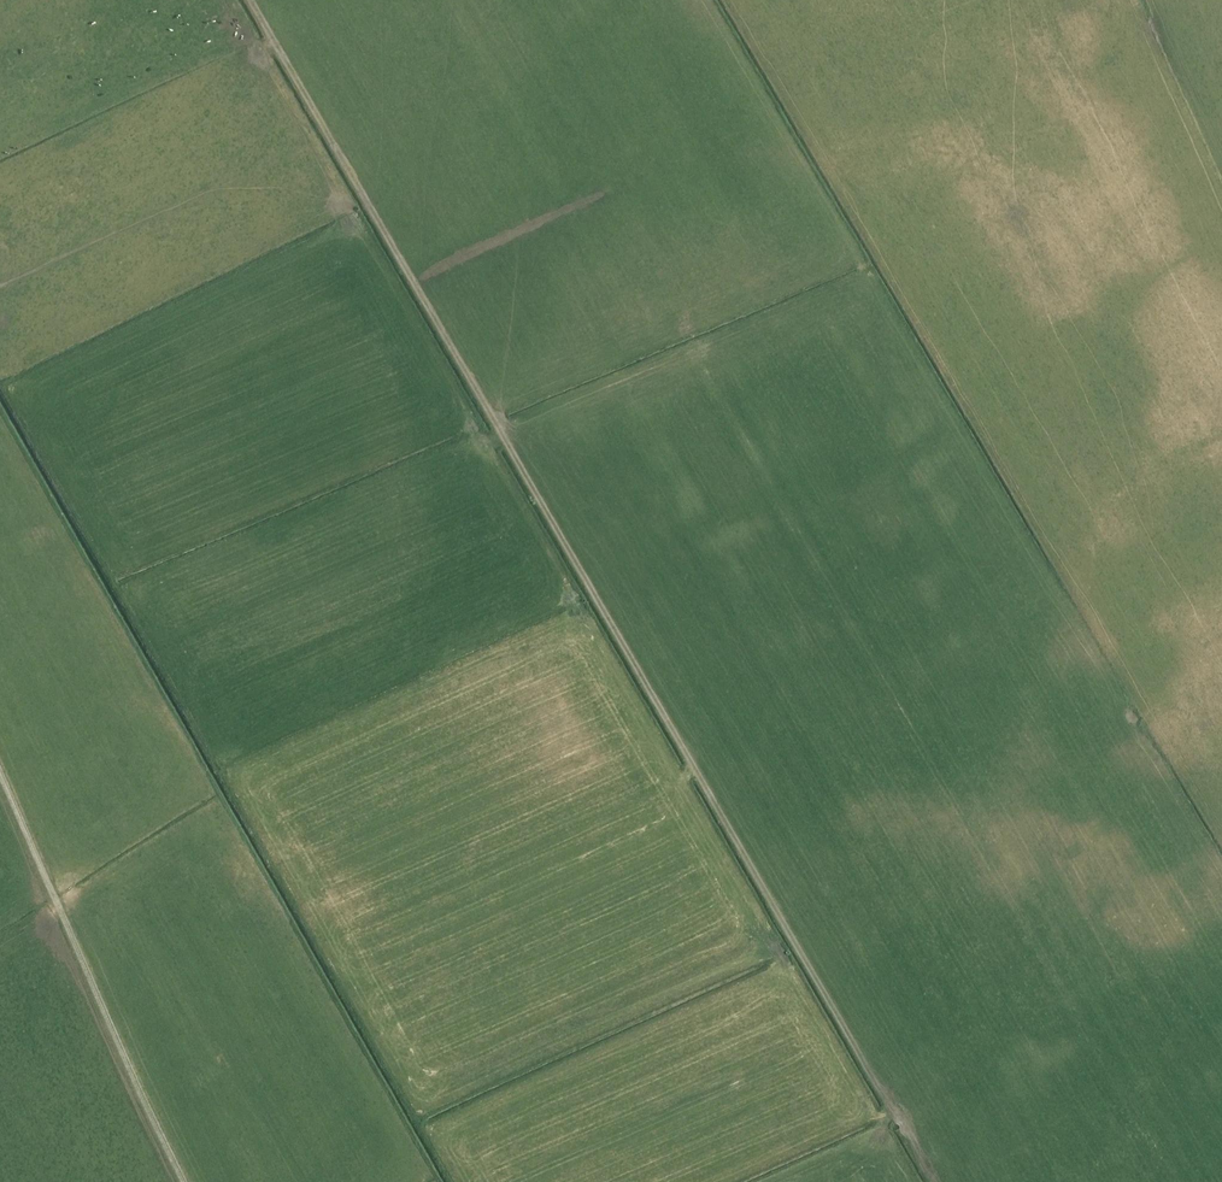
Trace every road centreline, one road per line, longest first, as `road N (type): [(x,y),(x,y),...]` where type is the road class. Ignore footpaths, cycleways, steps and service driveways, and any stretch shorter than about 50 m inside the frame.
road 1 (track): [(246,0),(937,1181)]
road 2 (track): [(0,774),(174,1181)]

